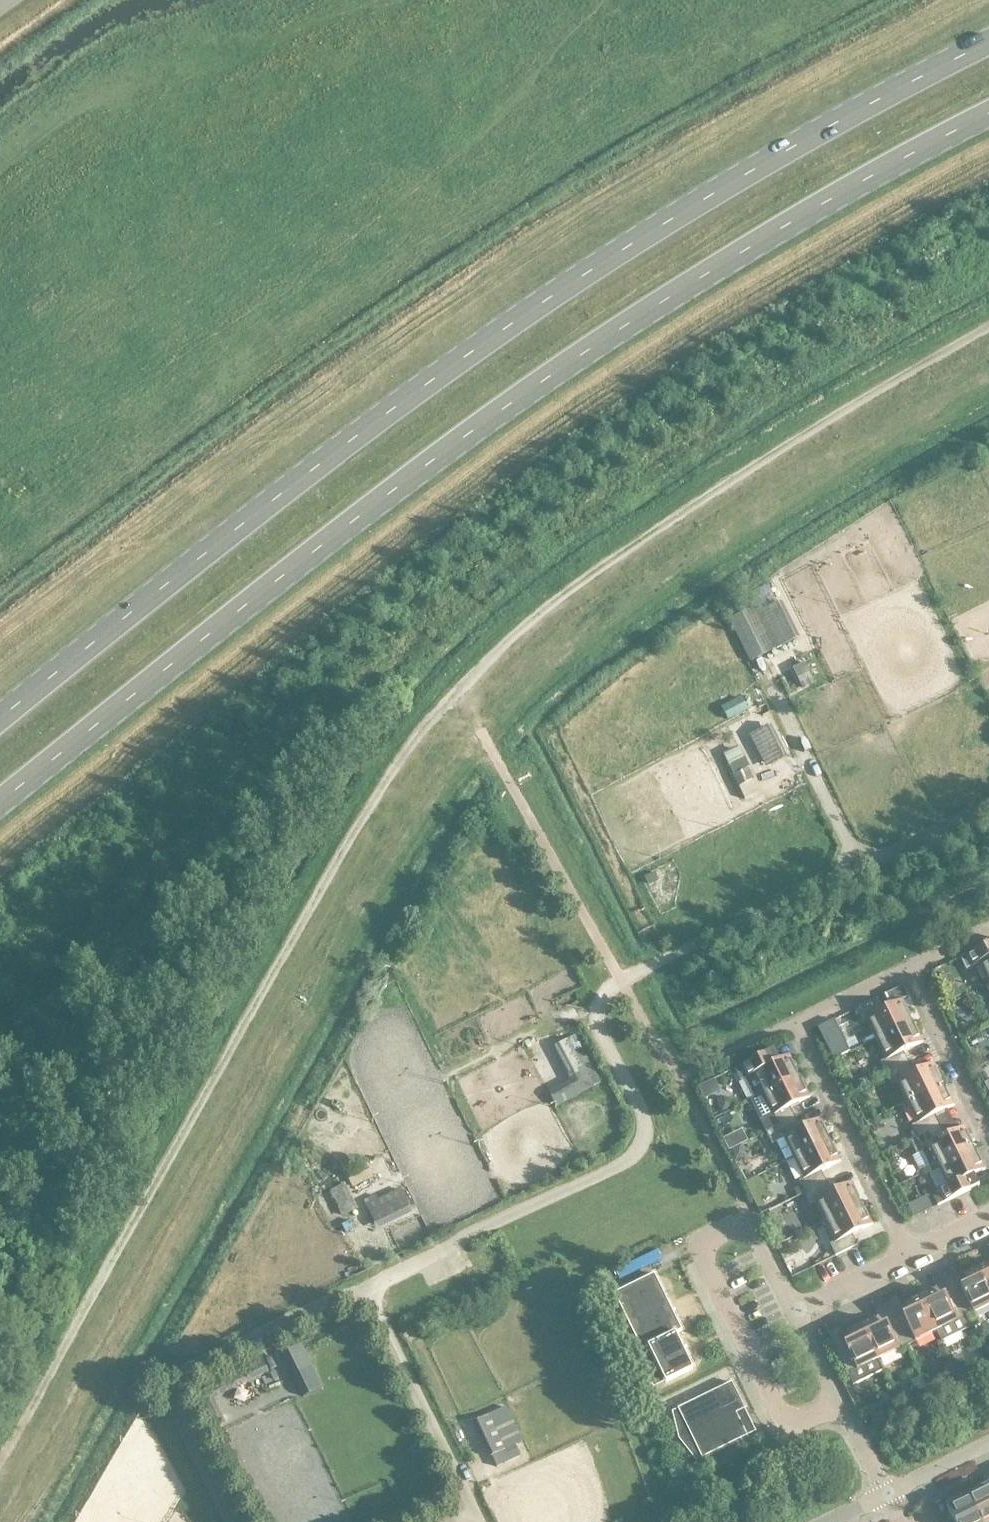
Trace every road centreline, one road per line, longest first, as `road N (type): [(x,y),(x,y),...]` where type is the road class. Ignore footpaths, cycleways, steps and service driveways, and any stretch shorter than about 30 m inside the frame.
road 1 (trunk): [(0,804),(455,442),(878,172),(988,117)]
road 2 (trunk): [(988,45),(687,209),(424,382),(0,719)]
road 3 (residential): [(906,968),(795,1023),(908,1256)]
road 4 (residential): [(886,1494),(795,1309)]
road 5 (residential): [(906,968),(988,1132)]
road 6 (residential): [(795,1309),(908,1256)]

